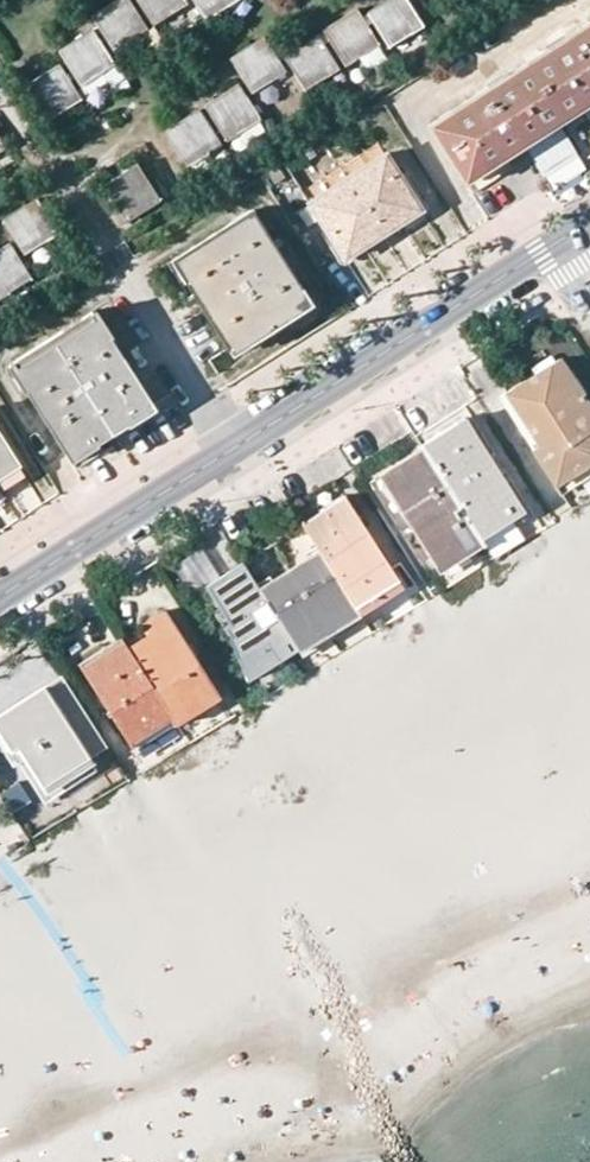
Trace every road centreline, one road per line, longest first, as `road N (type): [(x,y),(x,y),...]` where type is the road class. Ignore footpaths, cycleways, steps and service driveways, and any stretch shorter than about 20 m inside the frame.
road 1 (tertiary): [(0,596),(589,231)]

